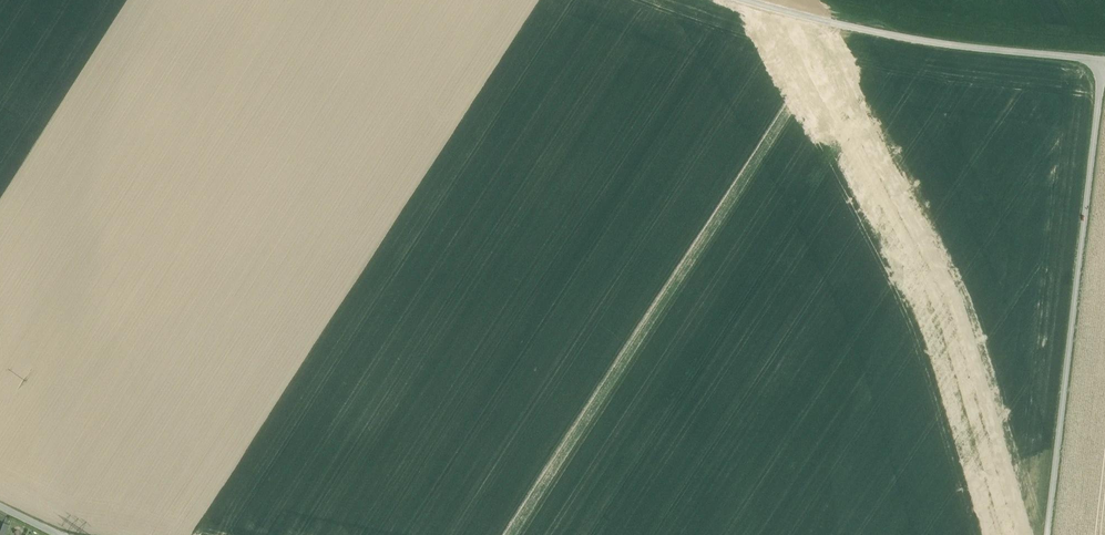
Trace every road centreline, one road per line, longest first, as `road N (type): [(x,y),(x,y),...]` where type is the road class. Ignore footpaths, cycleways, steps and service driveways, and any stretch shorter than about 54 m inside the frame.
road 1 (unclassified): [(1104,59),(1047,534)]
road 2 (unclassified): [(1104,59),(903,37),(745,0)]

